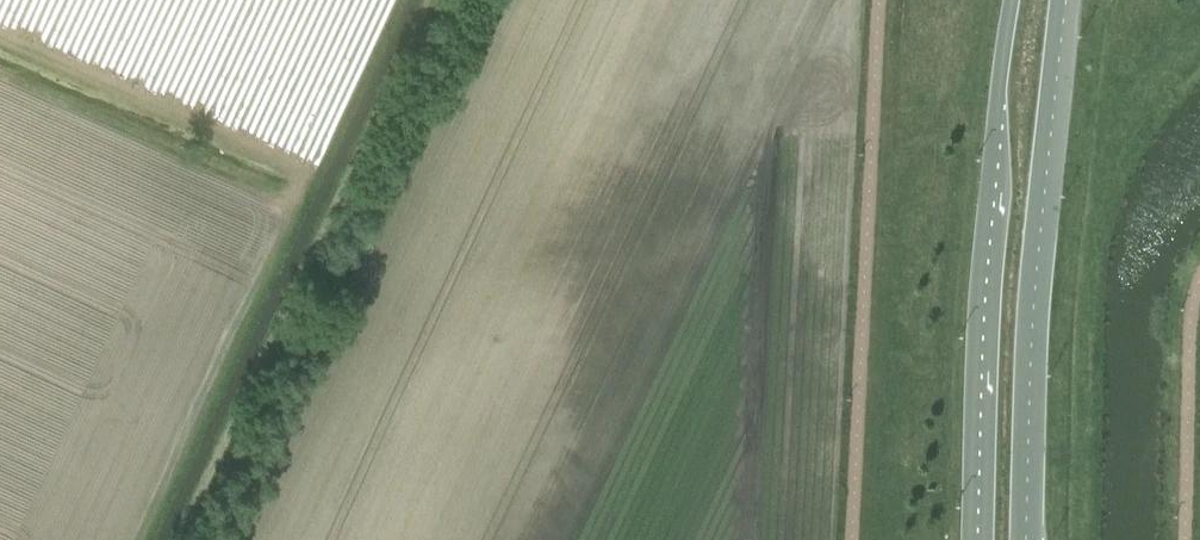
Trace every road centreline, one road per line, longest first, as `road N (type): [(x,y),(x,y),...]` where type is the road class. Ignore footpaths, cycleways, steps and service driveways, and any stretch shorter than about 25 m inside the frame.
road 1 (track): [(441,0),(190,539)]
road 2 (unclassified): [(1013,0),(993,127),(971,539)]
road 3 (unclassified): [(1026,539),(1029,343),(1064,0)]

